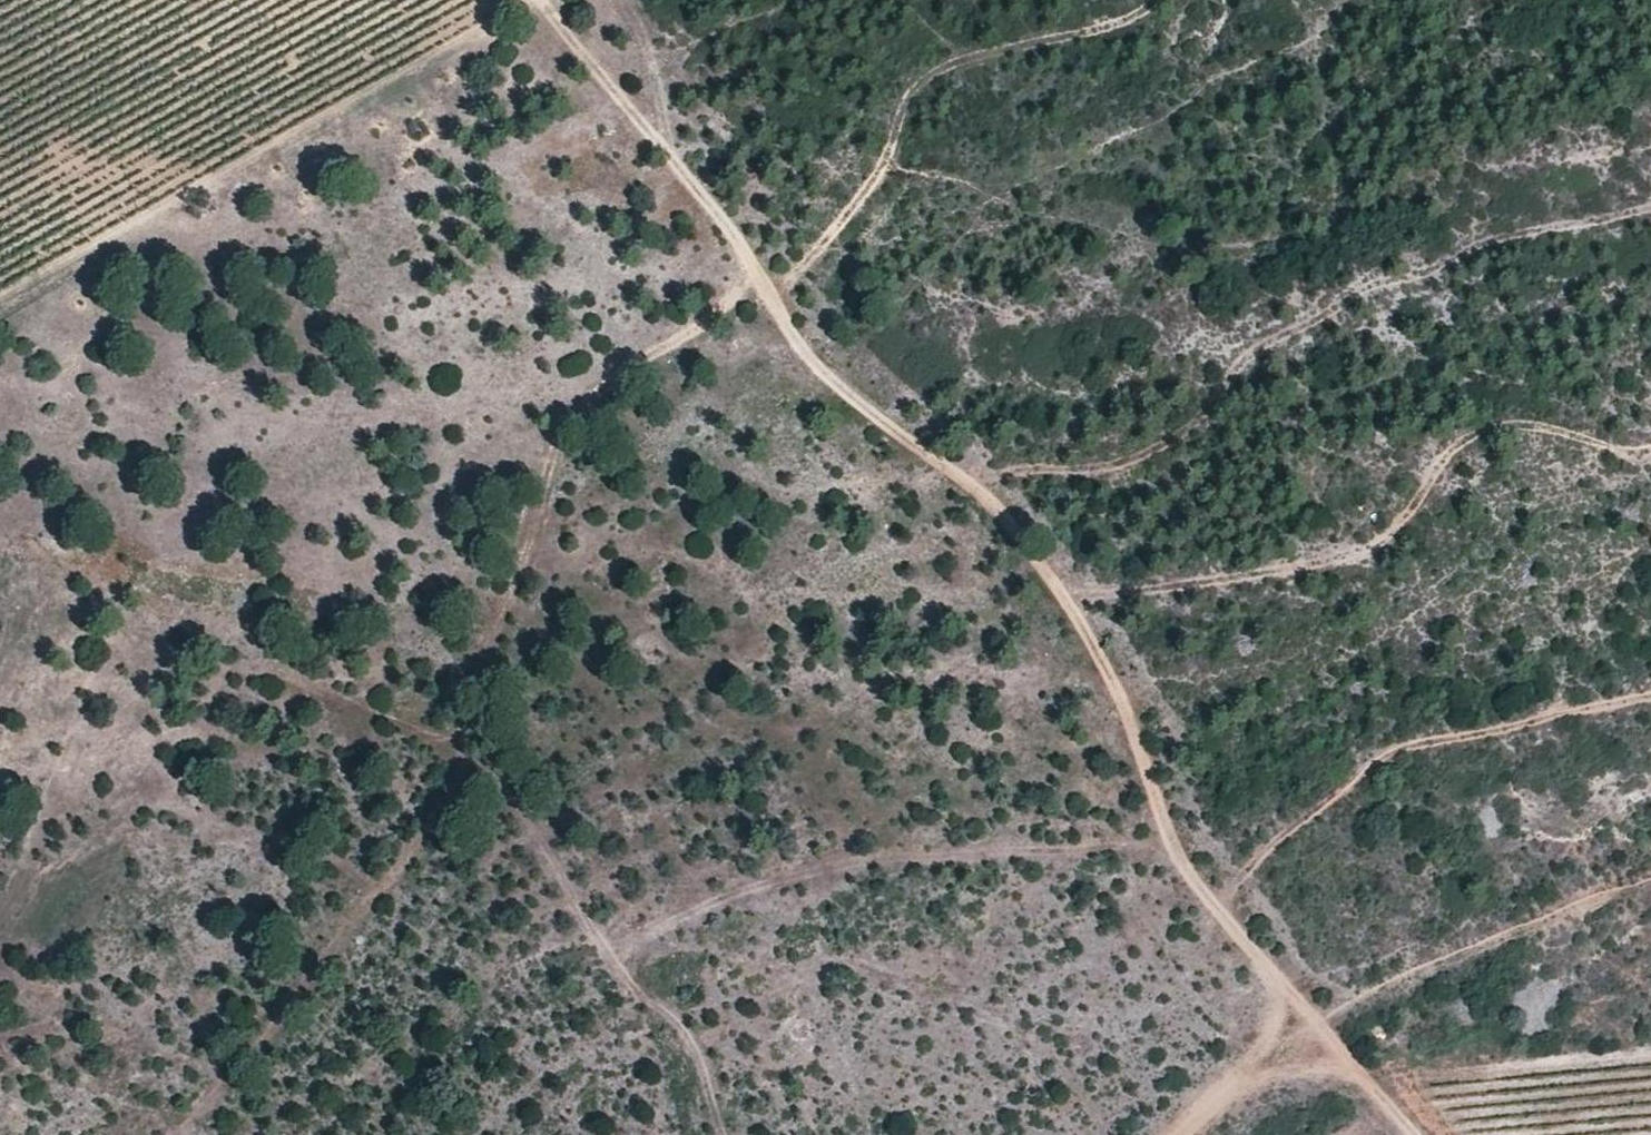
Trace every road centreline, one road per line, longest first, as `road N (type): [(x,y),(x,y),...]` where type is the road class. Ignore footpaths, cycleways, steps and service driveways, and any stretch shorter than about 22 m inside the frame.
road 1 (track): [(543,0),(737,235),(806,353),(847,394),(994,499),(1061,588),(1124,700),(1178,858),(1220,910)]
road 2 (track): [(1413,1134),(1220,910),(1277,838),(1394,749),(1650,701)]
road 3 (track): [(1177,1134),(1308,1015)]

